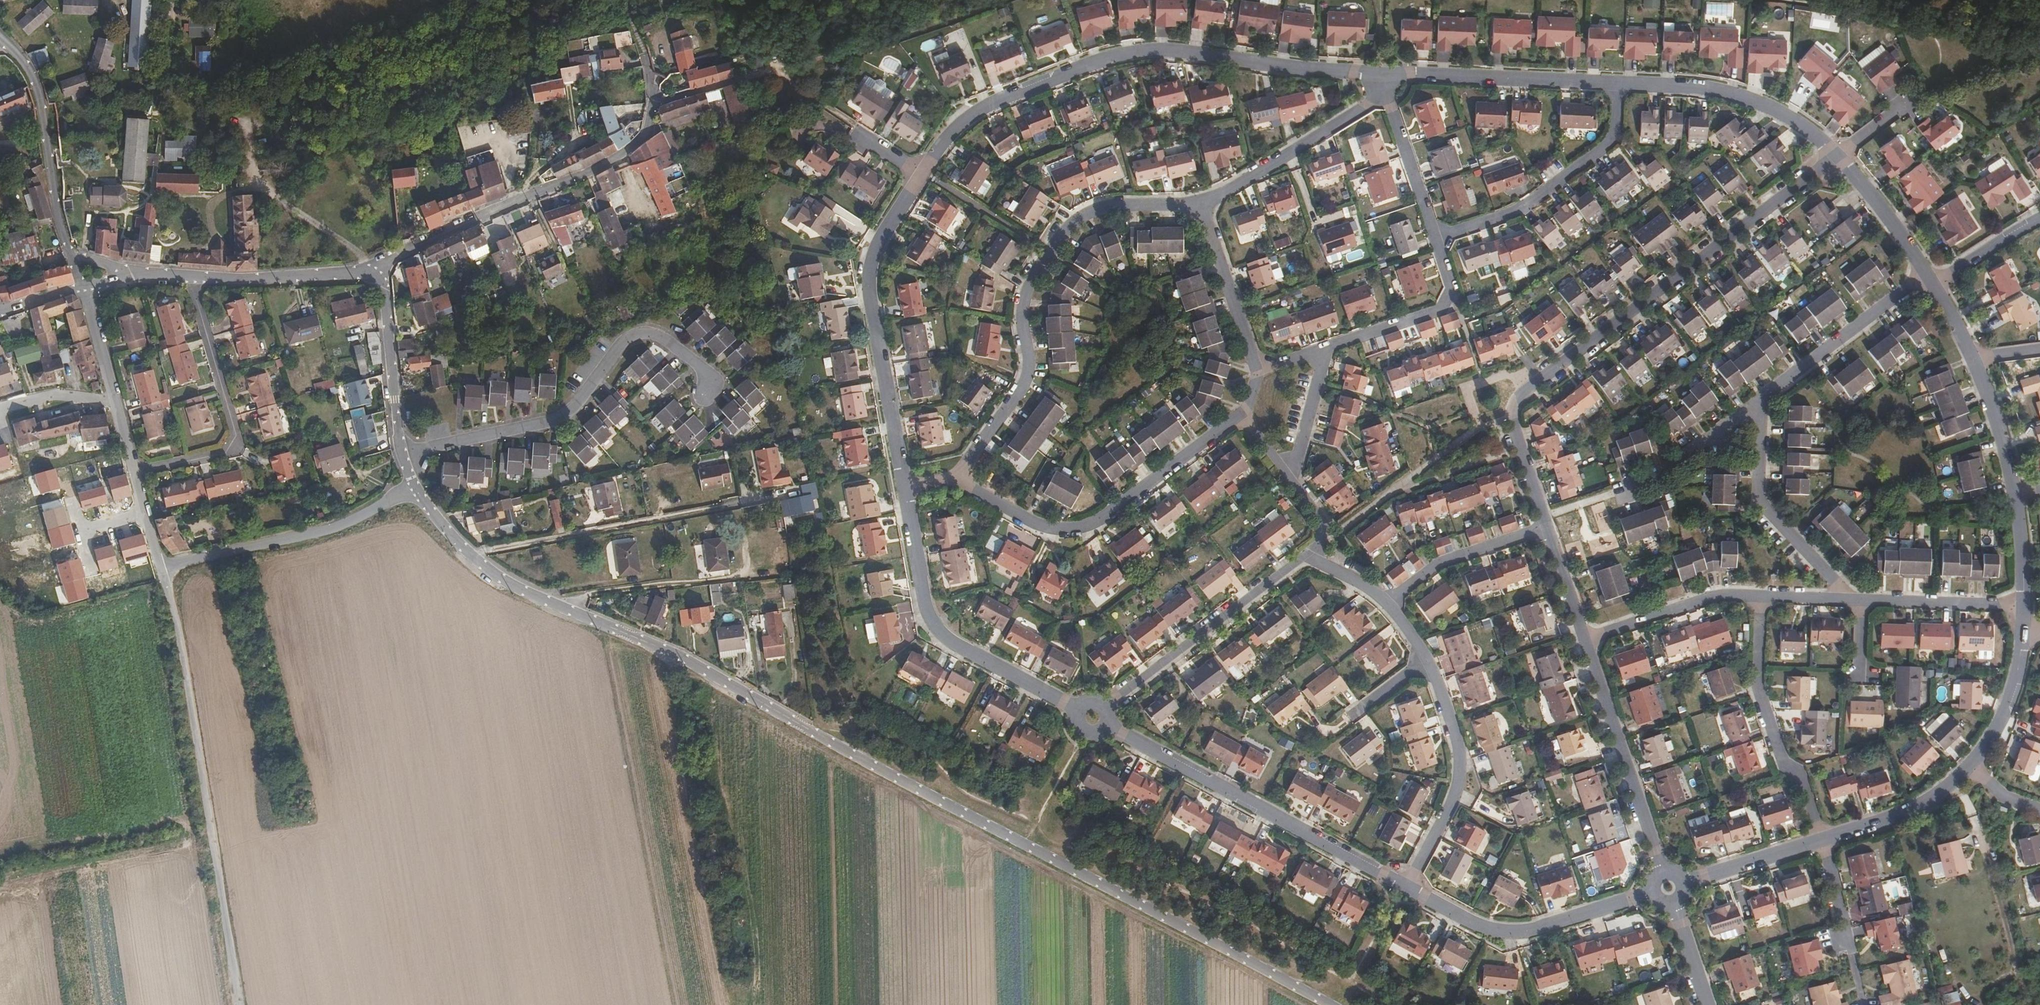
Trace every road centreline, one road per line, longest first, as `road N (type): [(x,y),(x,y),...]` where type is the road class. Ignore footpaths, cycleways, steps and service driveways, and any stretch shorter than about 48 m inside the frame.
road 1 (residential): [(414,486),(453,537),(522,592),(681,656),(1329,1004)]
road 2 (residential): [(1383,73),(1123,53),(997,98),(952,132),(866,267),(905,487)]
road 3 (residential): [(1584,639),(1513,405),(1837,154)]
road 4 (residential): [(163,566),(237,1004)]
road 5 (residential): [(1200,204),(1110,206),(1067,227),(1027,289),(1023,388),(957,479)]
road 6 (residential): [(1406,887),(1453,799),(1457,738),(1429,658),(1386,602),(1305,555)]
road 7 (residential): [(1108,723),(1406,887)]
road 8 (residential): [(382,276),(401,254),(623,151),(651,125),(655,101)]
road 9 (residential): [(957,479),(1041,526),(1089,526),(1241,414)]
road 10 (residential): [(905,487),(933,621),(953,643),(1079,709)]
road 11 (residential): [(191,275),(237,434),(230,451),(133,474)]
road 12 (unclassified): [(414,486),(335,529),(163,566)]
road 13 (residential): [(1761,595),(1758,680),(1784,764),(1806,779),(1822,839)]
road 14 (residential): [(1435,237),(1524,206),(1606,145),(1615,133),(1619,83)]
road 15 (residential): [(1406,887),(1480,926),(1511,931),(1652,893)]
road 16 (residential): [(1305,555),(1103,705)]
road 17 (residential): [(1662,872),(1584,639)]
road 18 (residential): [(1758,401),(1757,497),(1855,598)]
road 19 (residential): [(1837,154),(1799,122),(1753,100),(1698,86),(1619,83)]
road 20 (residential): [(1619,83),(1383,73)]
road 21 (residential): [(0,40),(23,57),(40,97),(55,207),(71,257)]
road 22 (residential): [(1200,204),(1367,106),(1383,73)]
road 23 (residential): [(1758,401),(1913,284),(1932,281)]
road 24 (residential): [(382,276),(399,438),(414,486)]
road 25 (residential): [(1435,237),(1452,286),(1445,308),(1327,348)]
road 26 (residential): [(191,275),(382,276)]
road 27 (residential): [(1584,639),(1717,594),(1761,595)]
road 28 (residential): [(1257,371),(1200,204)]
road 29 (residential): [(1383,73),(1435,237)]
road 30 (residential): [(1855,598),(2023,603)]
road 31 (residential): [(1822,839),(1906,814),(1975,775)]
road 32 (residential): [(1625,489),(1660,475),(1758,401)]
road 33 (residential): [(1932,281),(1837,154)]
road 34 (residential): [(1975,775),(2007,722),(2023,638)]
road 35 (residential): [(1685,883),(1822,839)]
road 36 (residential): [(2014,493),(1976,357)]
road 37 (residential): [(1327,348),(1290,480)]
road 38 (residential): [(2039,216),(1932,281)]
road 39 (residential): [(80,286),(113,403)]
road 40 (residential): [(113,403),(54,396),(4,407),(0,416)]

